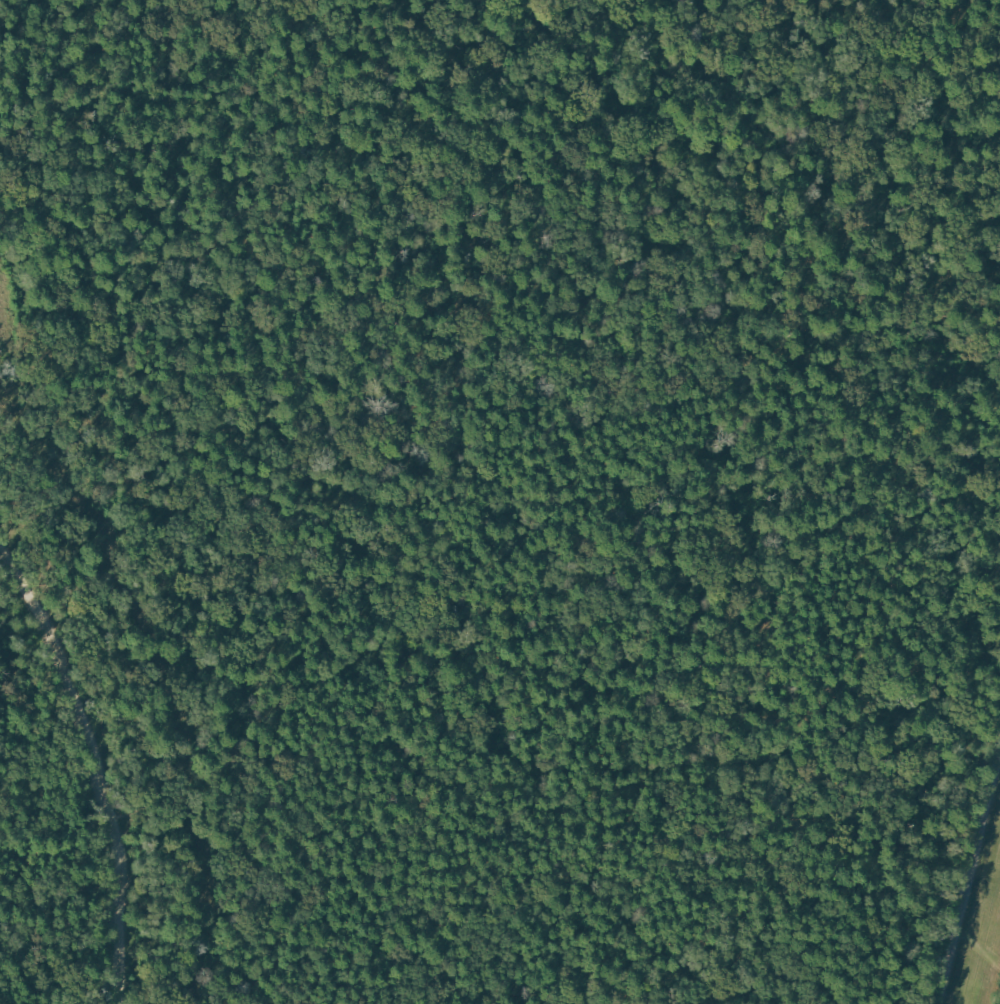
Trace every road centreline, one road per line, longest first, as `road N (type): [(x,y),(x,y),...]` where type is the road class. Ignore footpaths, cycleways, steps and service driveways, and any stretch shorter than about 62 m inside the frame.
road 1 (residential): [(0,553),(32,594),(64,668),(123,854),(120,1003)]
road 2 (residential): [(938,1003),(999,760)]

